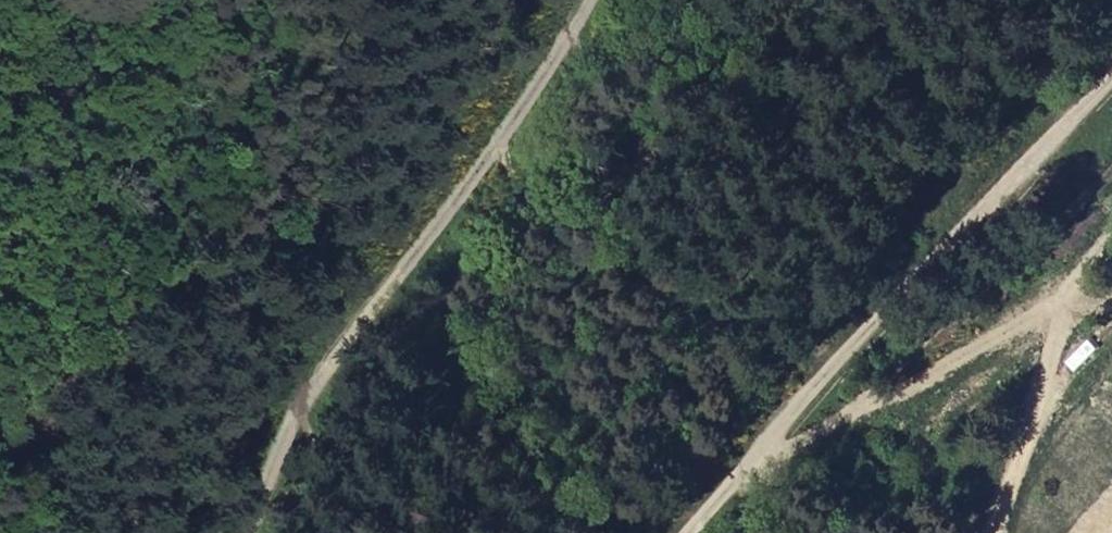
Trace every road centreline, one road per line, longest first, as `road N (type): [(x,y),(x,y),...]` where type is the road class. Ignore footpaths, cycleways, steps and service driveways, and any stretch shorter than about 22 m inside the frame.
road 1 (track): [(255,532),(276,470),(359,335),(486,177),(603,0)]
road 2 (unclassified): [(686,532),(970,216),(1111,77)]

